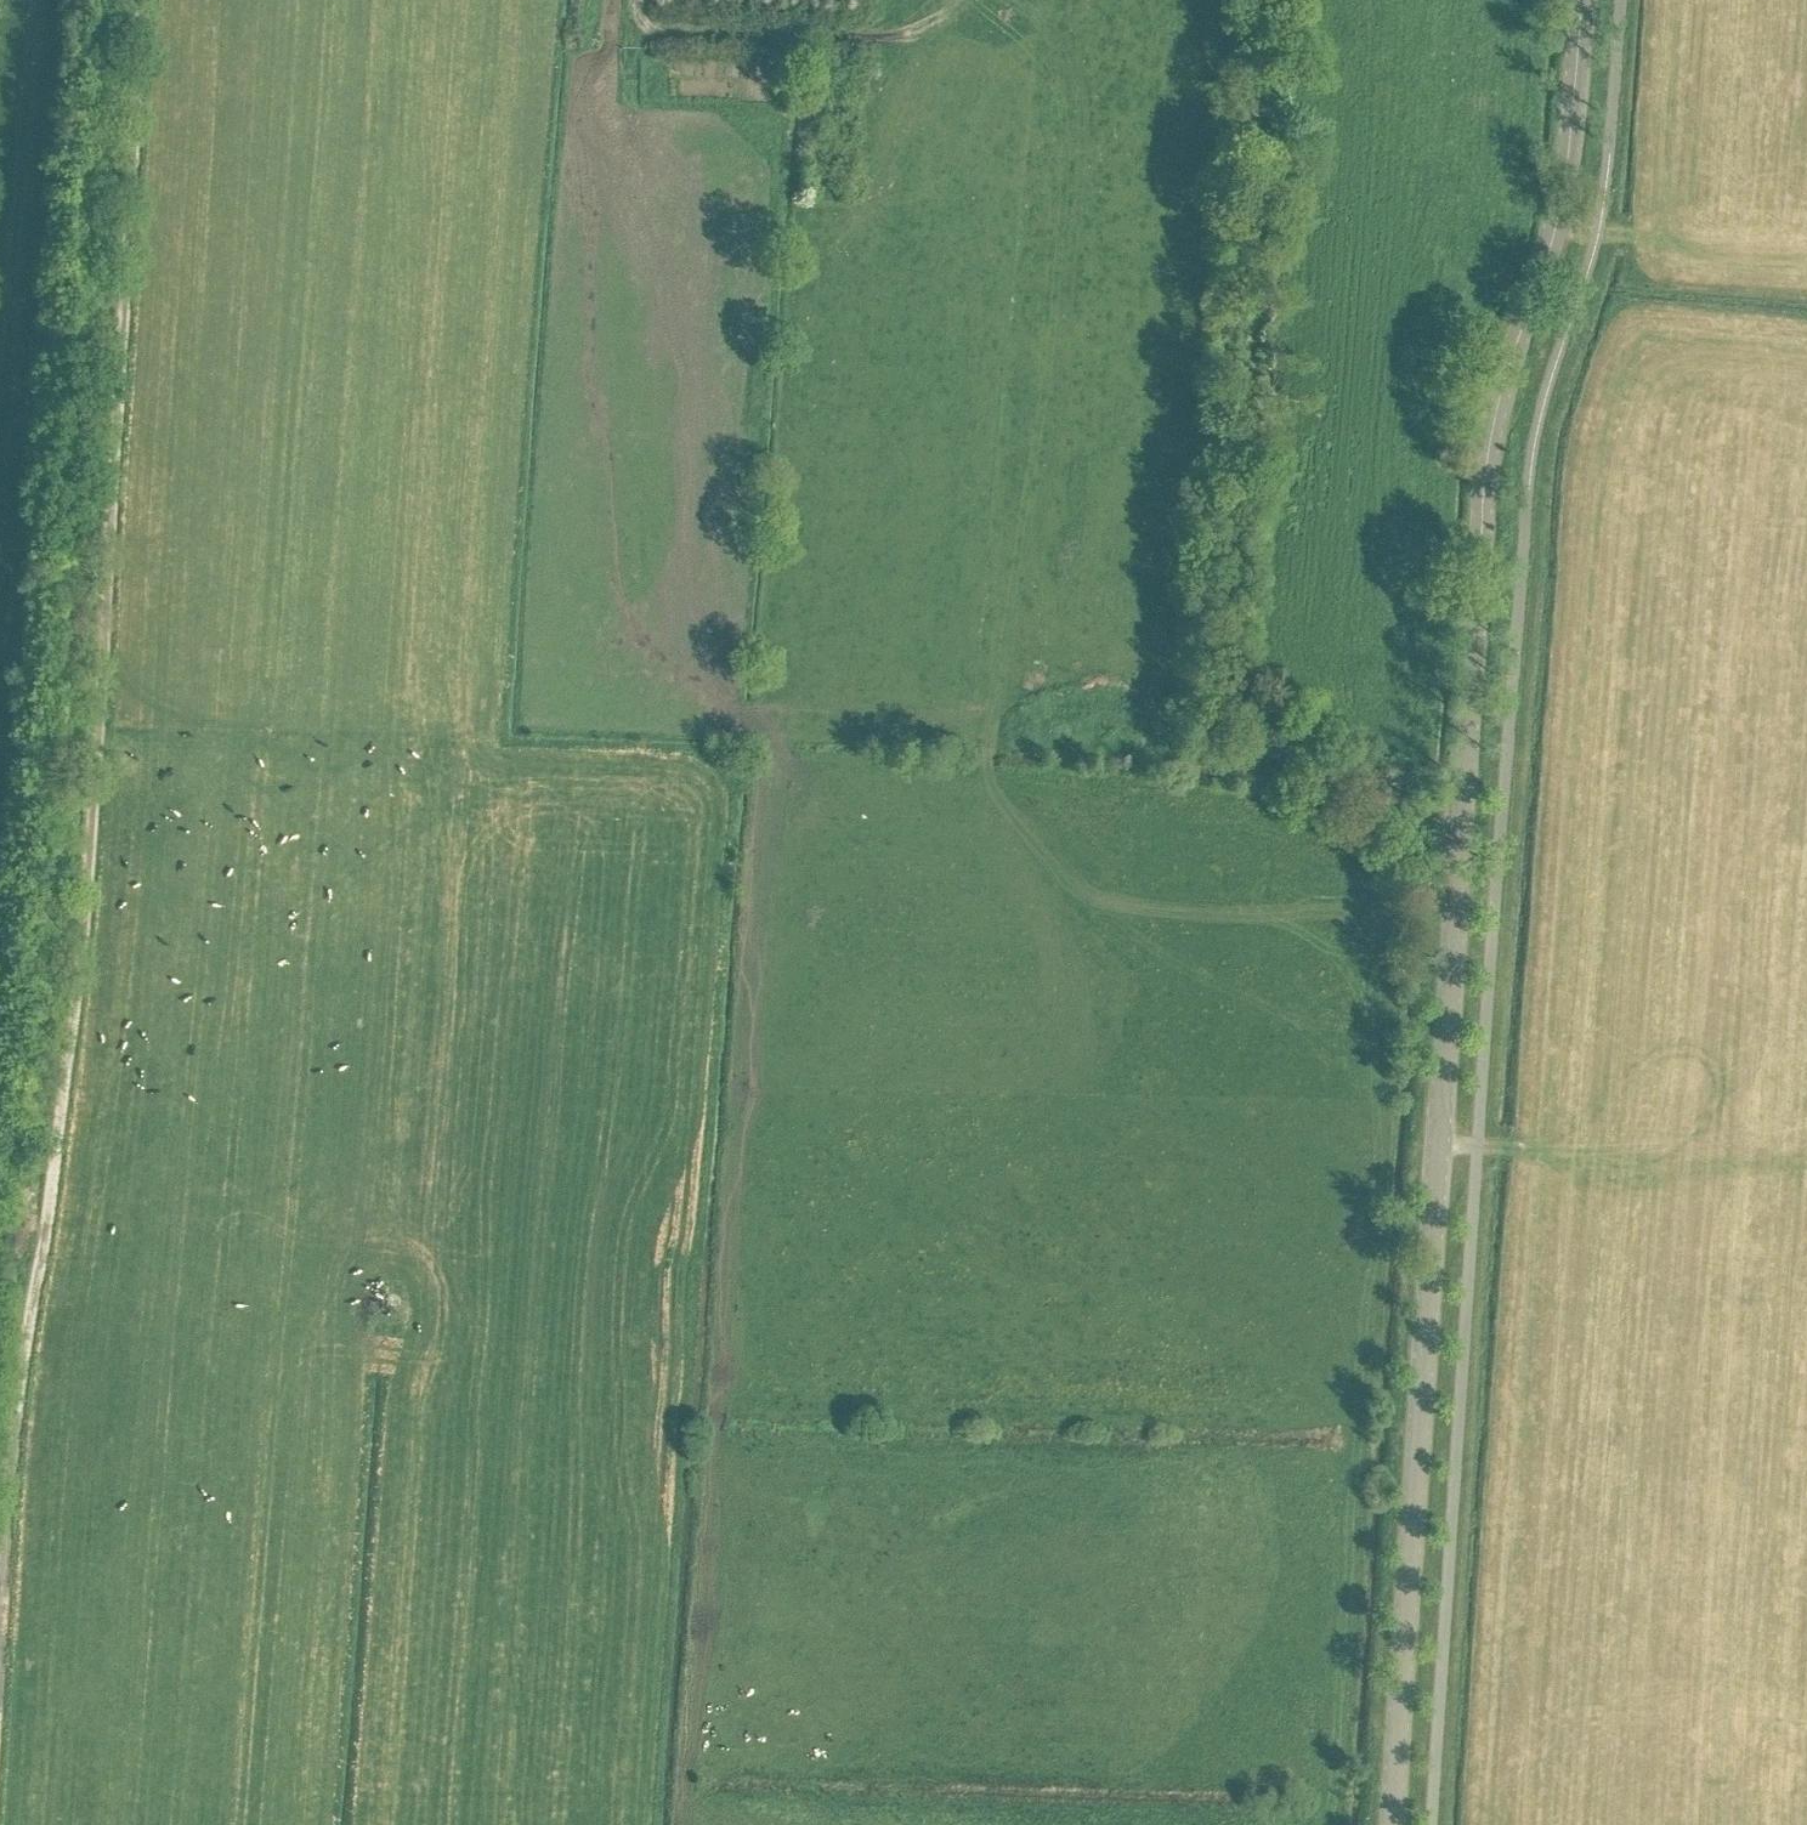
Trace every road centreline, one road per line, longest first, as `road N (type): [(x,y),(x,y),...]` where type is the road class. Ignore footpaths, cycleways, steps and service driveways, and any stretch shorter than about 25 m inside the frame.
road 1 (tertiary): [(1393,1824),(1487,476),(1502,387),(1547,270),(1566,186),(1580,0)]

